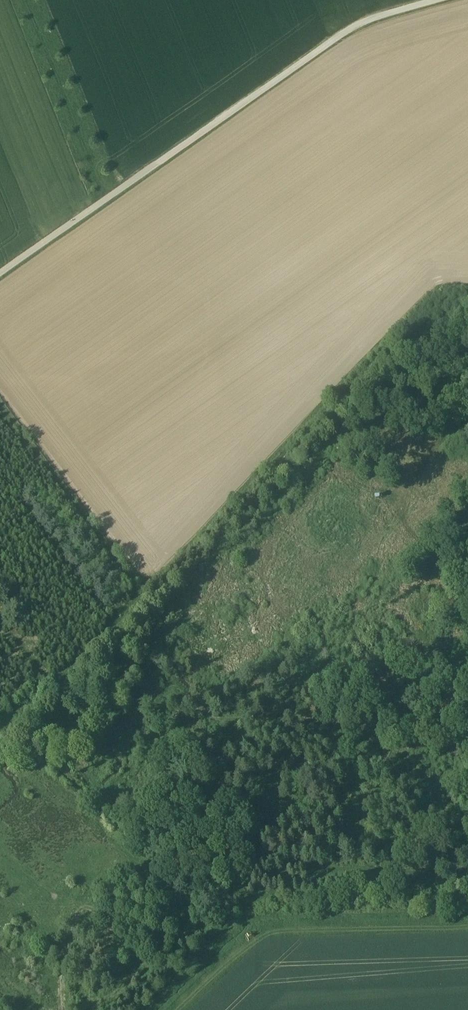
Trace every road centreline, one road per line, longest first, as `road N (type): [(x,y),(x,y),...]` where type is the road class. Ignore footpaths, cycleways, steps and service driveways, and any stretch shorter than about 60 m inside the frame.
road 1 (unclassified): [(0,273),(344,33),(434,0)]
road 2 (track): [(112,737),(67,694),(0,762)]

